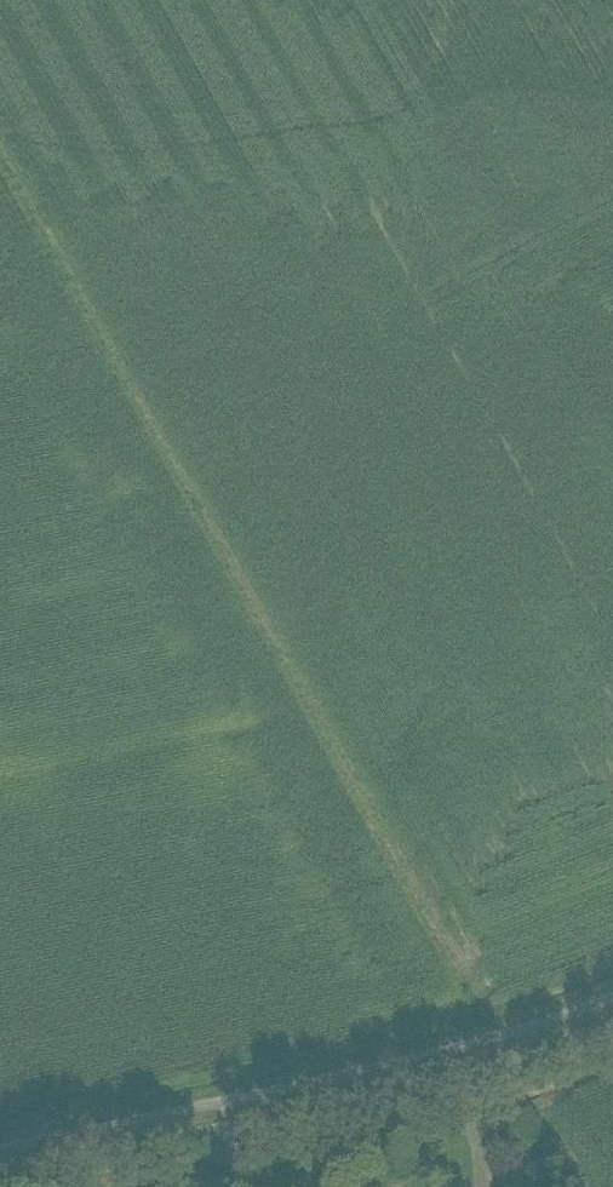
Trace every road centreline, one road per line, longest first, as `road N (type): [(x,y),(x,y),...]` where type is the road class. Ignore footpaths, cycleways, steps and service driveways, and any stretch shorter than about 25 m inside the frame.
road 1 (tertiary): [(0,1183),(445,1089),(612,1033)]

